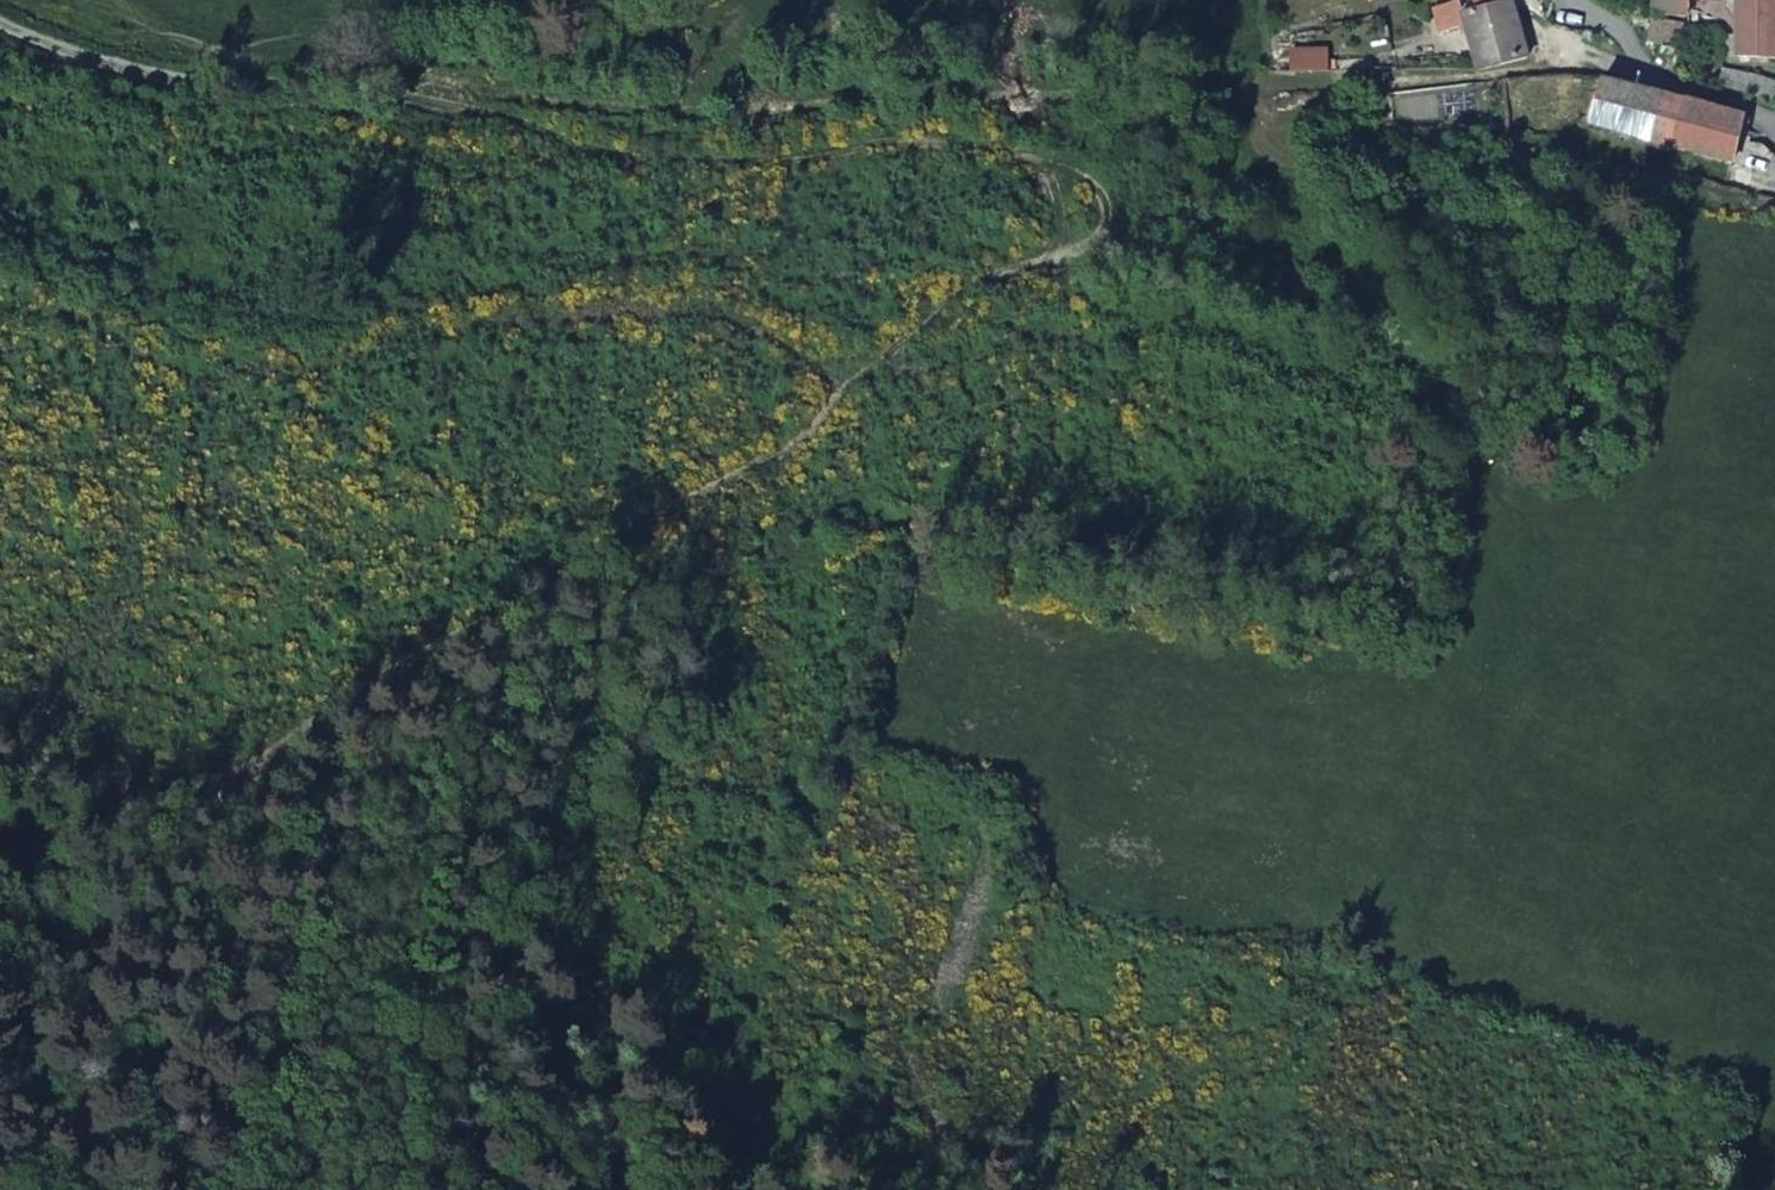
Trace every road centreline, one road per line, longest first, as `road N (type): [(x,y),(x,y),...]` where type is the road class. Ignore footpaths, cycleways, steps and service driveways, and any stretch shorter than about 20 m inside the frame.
road 1 (track): [(528,0),(487,21),(328,70),(243,87),(113,72),(0,33)]

